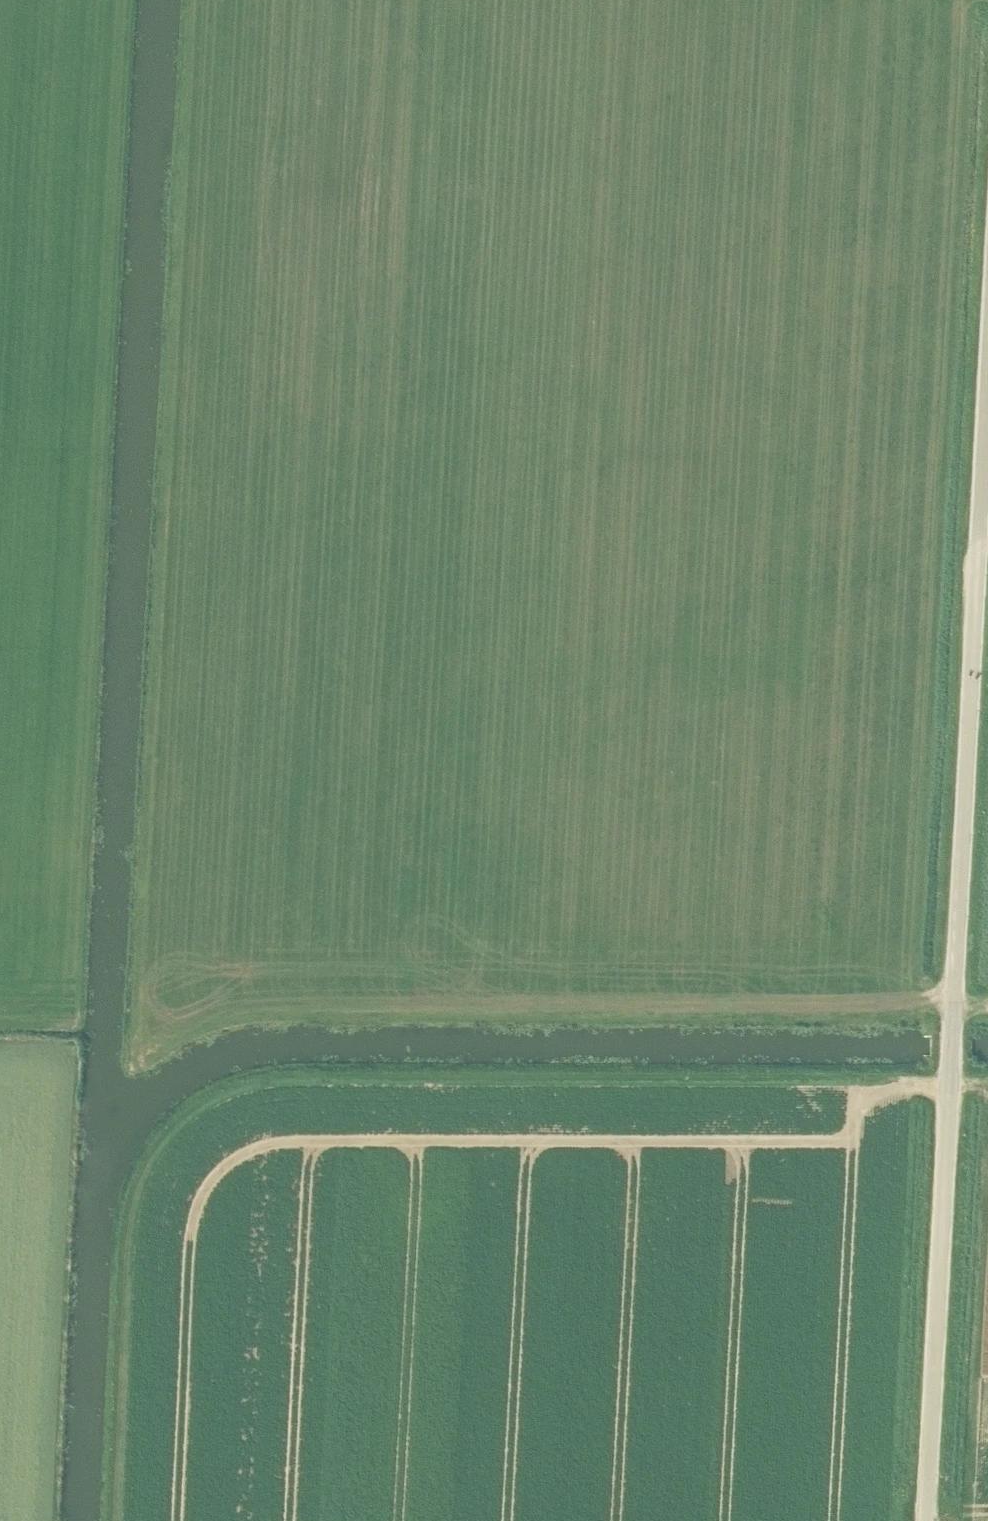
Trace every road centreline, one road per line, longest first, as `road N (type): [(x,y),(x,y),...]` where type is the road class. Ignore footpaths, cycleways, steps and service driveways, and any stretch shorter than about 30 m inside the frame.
road 1 (unclassified): [(934,1520),(952,982),(987,316)]

